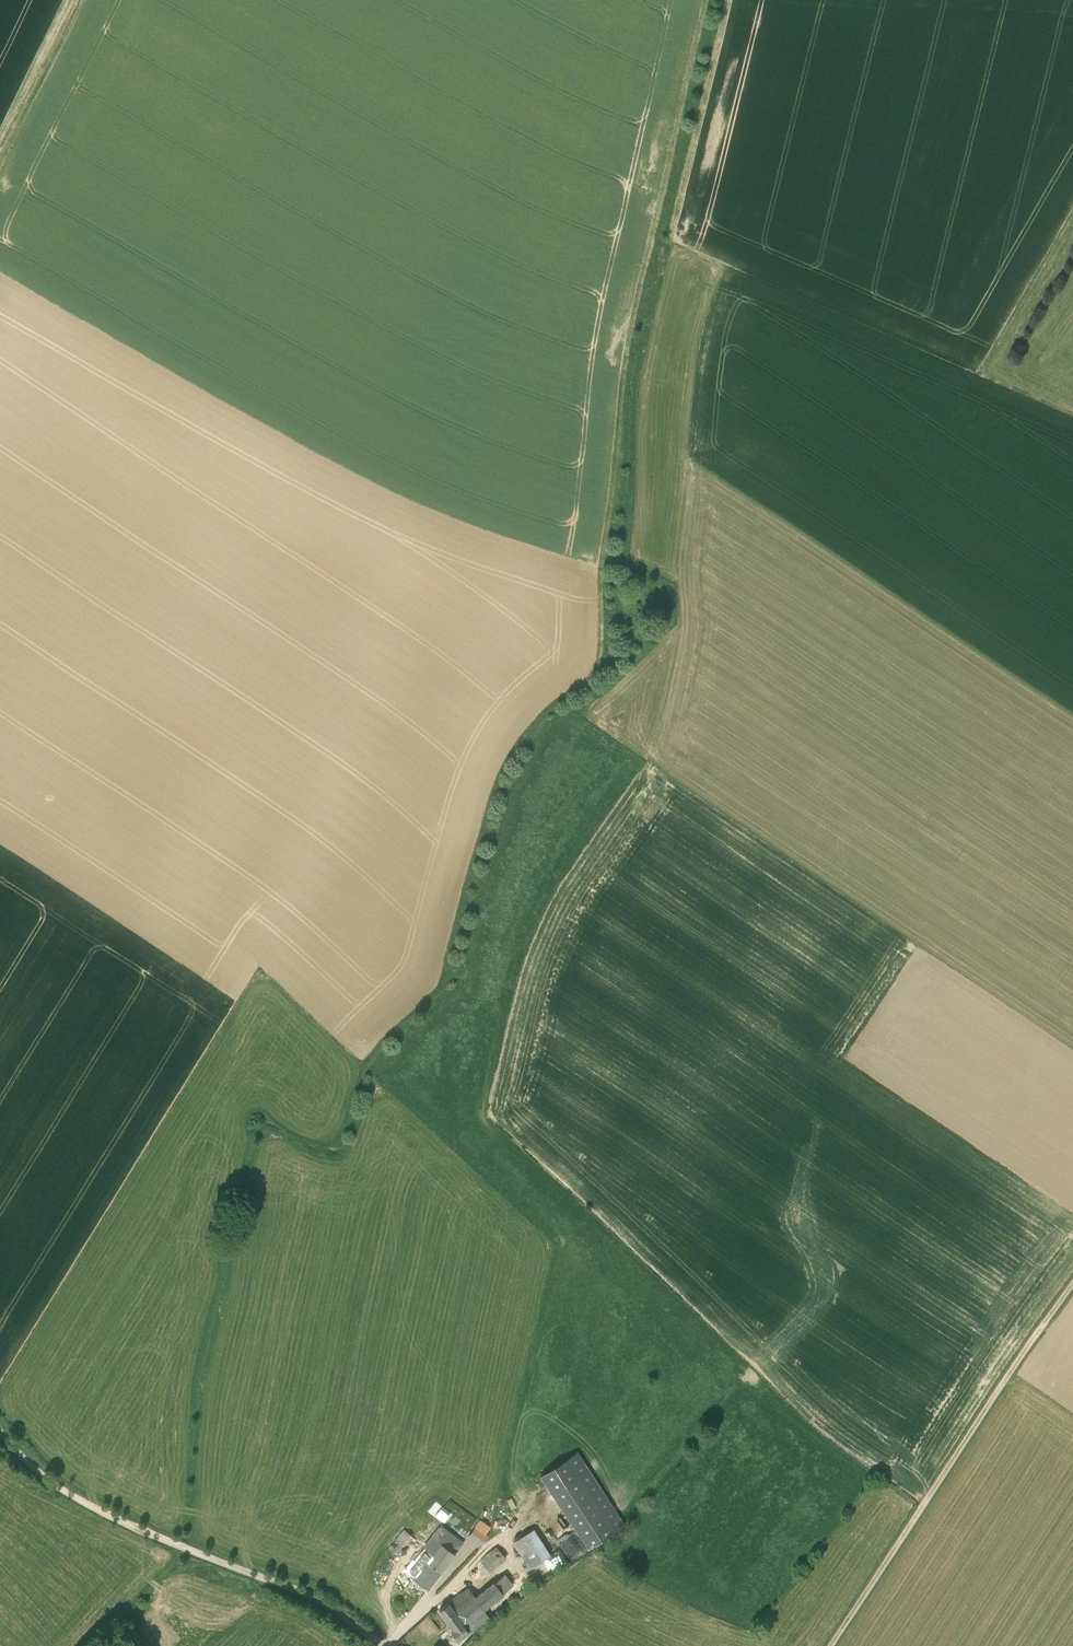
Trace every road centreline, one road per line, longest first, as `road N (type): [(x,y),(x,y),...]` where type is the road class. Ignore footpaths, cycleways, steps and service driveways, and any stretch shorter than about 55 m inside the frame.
road 1 (track): [(384,1645),(293,1588),(79,1498),(0,1431)]
road 2 (track): [(1072,1283),(831,1645)]
road 3 (track): [(78,0),(0,161)]

